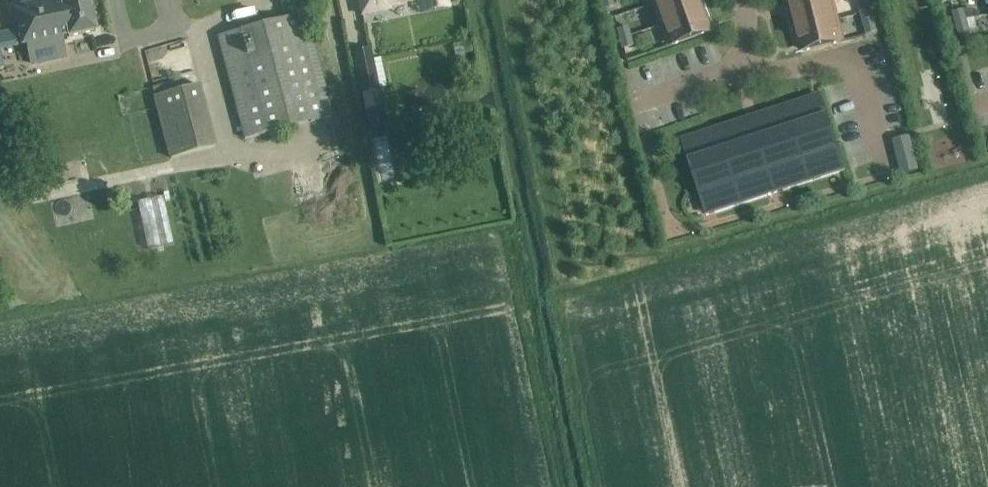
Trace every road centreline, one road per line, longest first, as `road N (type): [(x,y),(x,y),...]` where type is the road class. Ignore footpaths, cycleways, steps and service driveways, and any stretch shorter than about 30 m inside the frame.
road 1 (unclassified): [(745,63),(769,71),(853,53),(888,173)]

